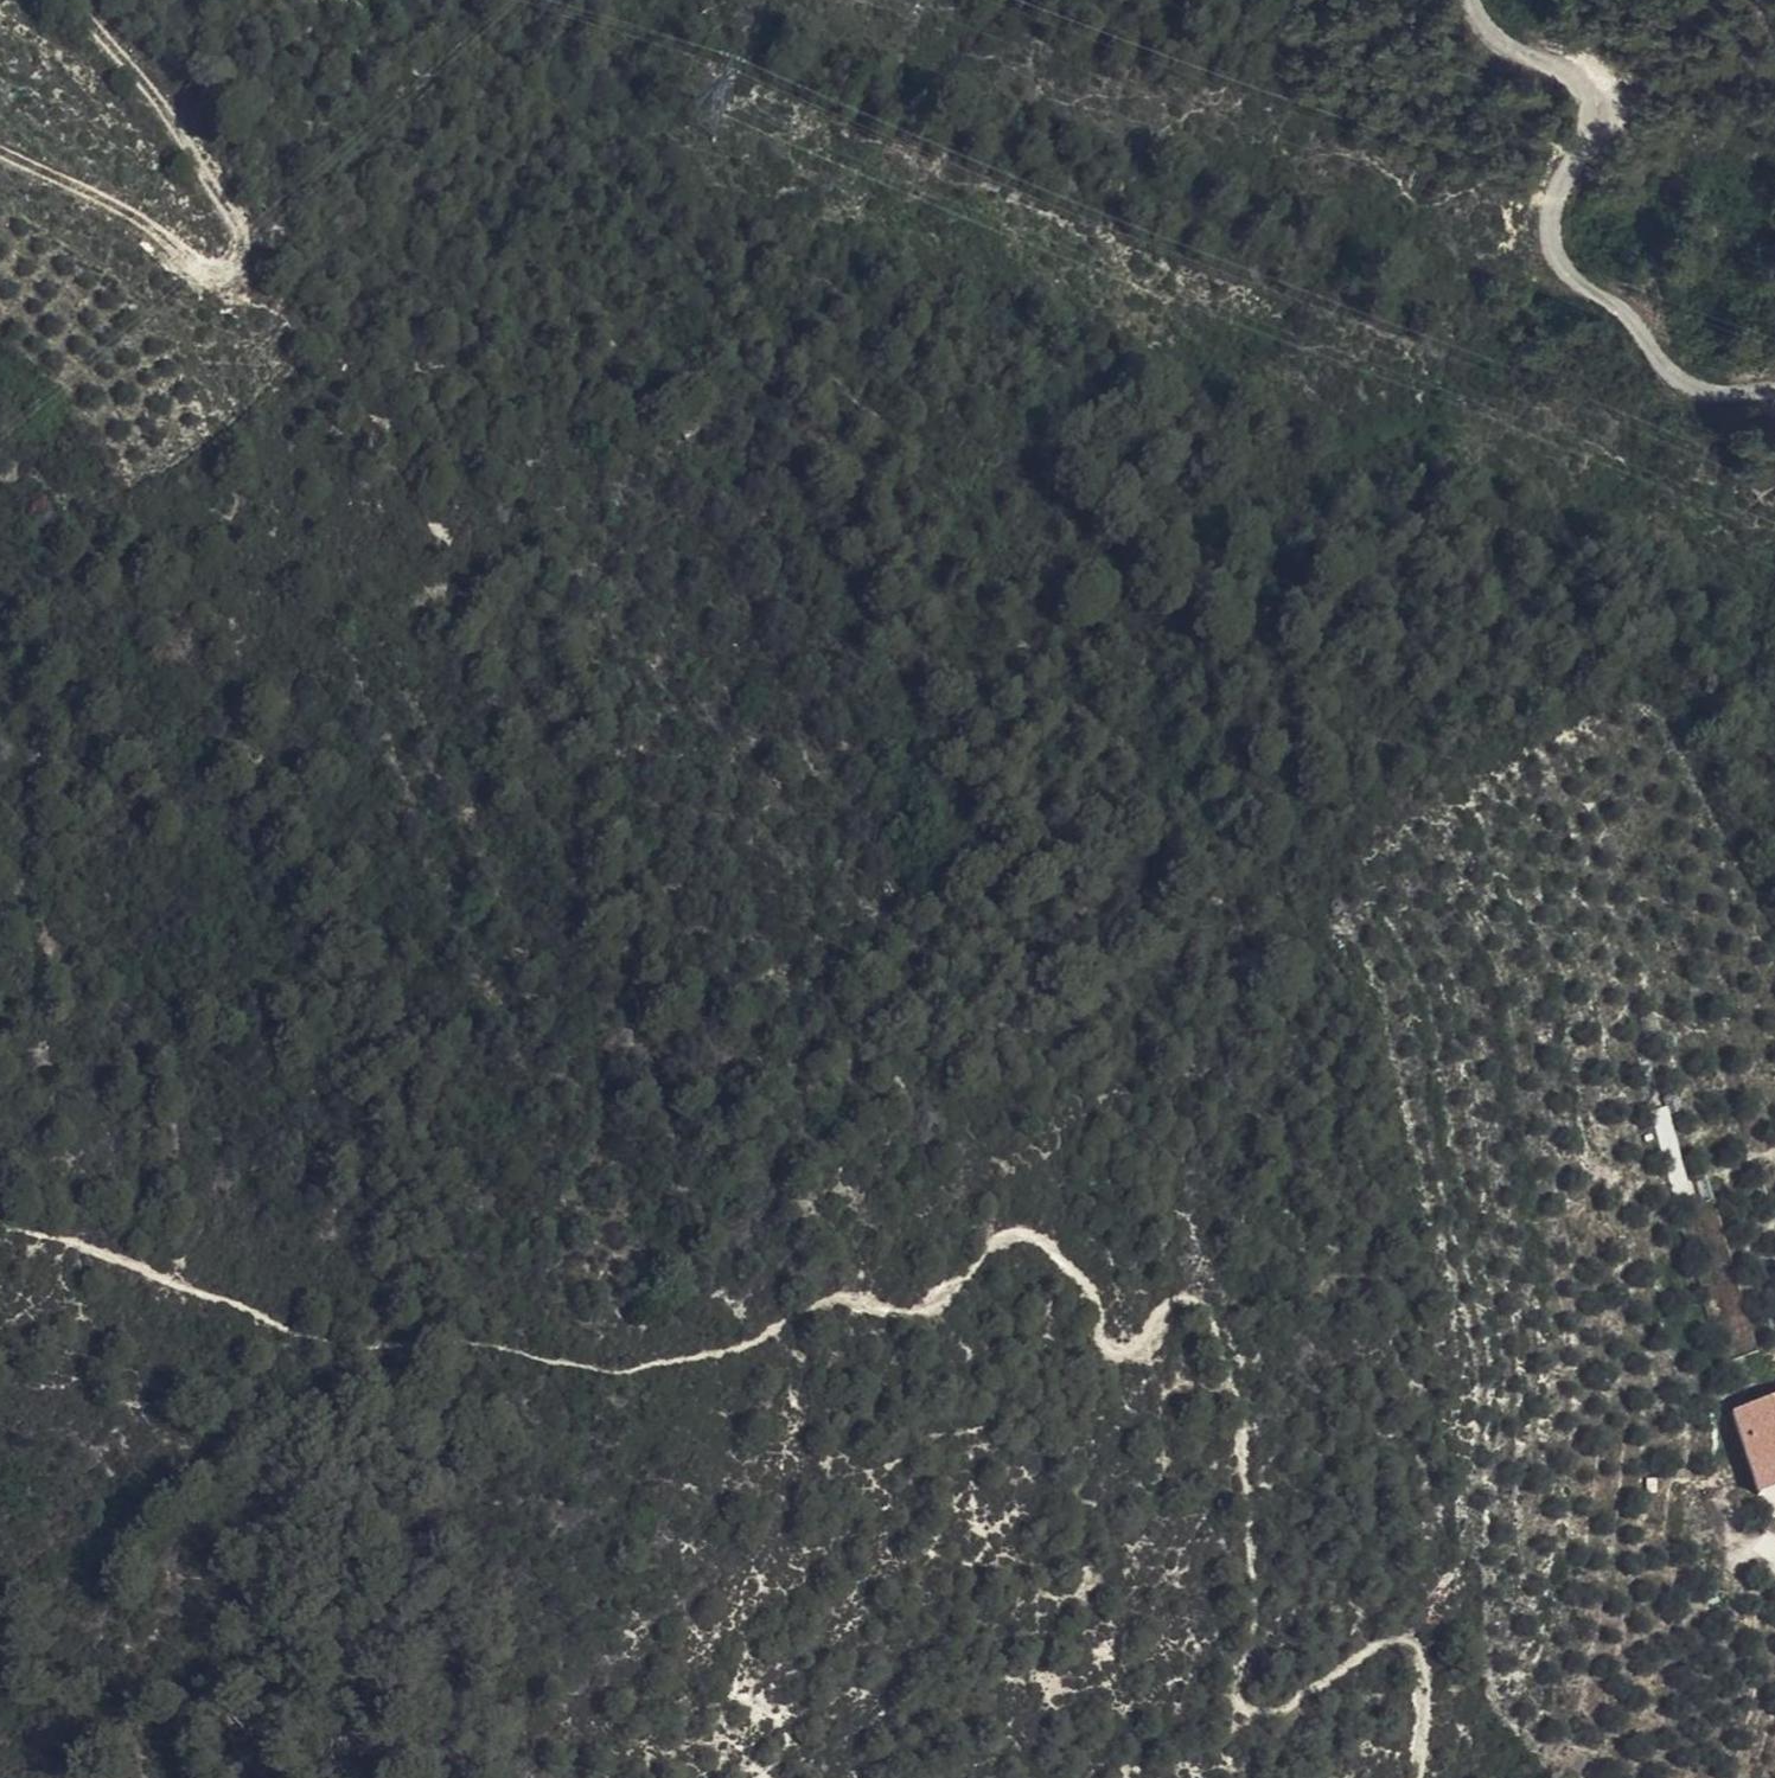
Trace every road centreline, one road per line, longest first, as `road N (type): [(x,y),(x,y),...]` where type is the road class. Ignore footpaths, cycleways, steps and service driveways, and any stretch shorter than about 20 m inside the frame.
road 1 (unclassified): [(1774,390),(1682,387),(1627,314),(1564,266),(1548,225),(1586,127),(1574,79),(1480,27),(1475,0)]
road 2 (track): [(0,148),(129,210),(186,253),(224,267),(236,253),(232,215),(158,99),(72,0)]

